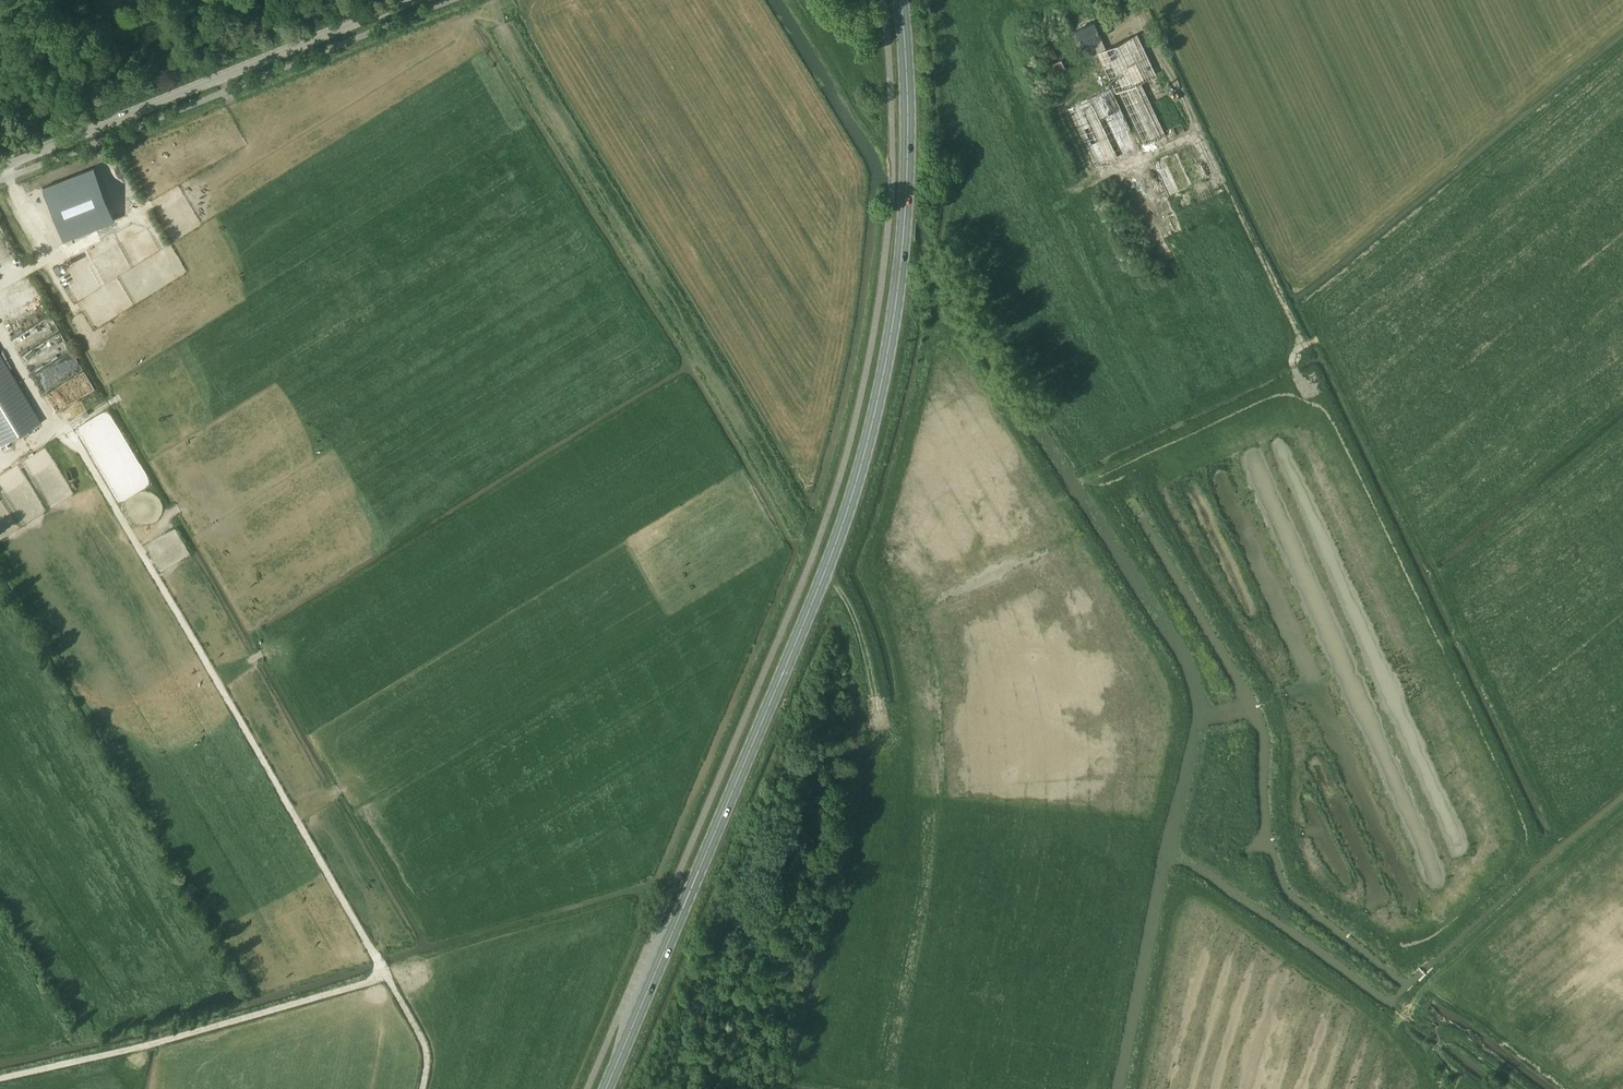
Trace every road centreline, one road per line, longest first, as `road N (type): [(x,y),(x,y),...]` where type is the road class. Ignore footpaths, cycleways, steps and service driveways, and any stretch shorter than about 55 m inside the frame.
road 1 (primary): [(605,1088),(828,563),(873,416),(903,192),(898,0)]
road 2 (track): [(864,858),(881,729),(860,634),(500,26),(494,14),(520,1)]
road 3 (track): [(388,976),(73,437),(61,429),(0,468)]
road 4 (track): [(1368,293),(1301,346),(1289,362),(1292,381),(1066,494),(923,723),(879,718)]
road 5 (track): [(0,1078),(388,976),(429,1048),(420,1088)]
road 6 (tertiary): [(0,167),(414,0)]
road 7 (track): [(1301,346),(1135,0)]
road 8 (track): [(1093,479),(1228,691),(1257,713)]
road 9 (track): [(1228,691),(1203,855)]
road 10 (track): [(0,288),(47,261),(10,181)]

